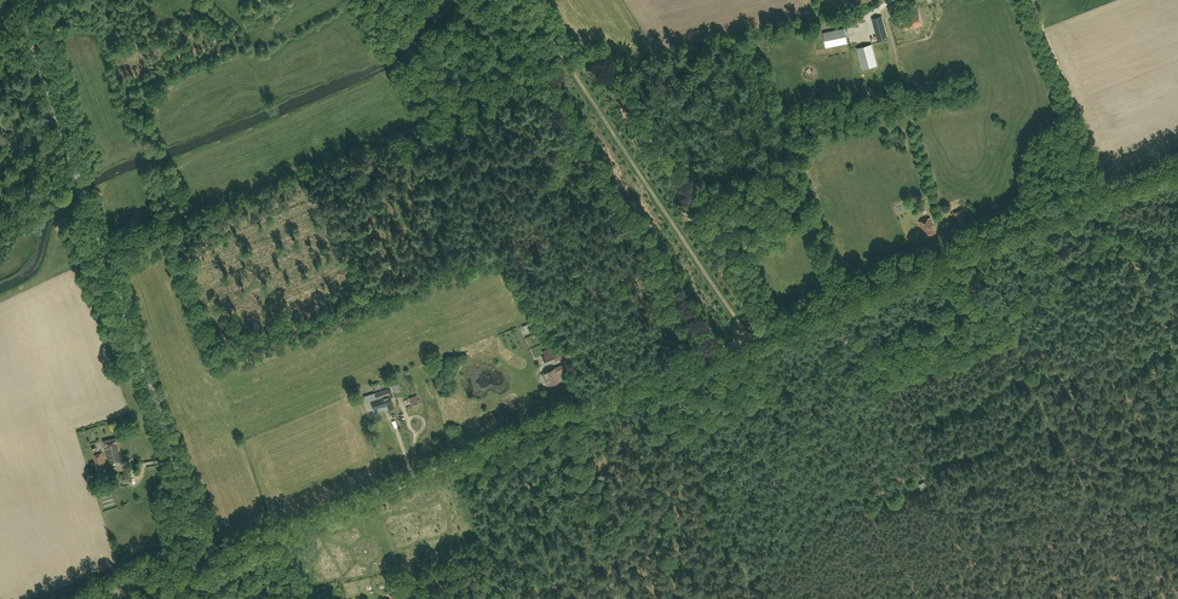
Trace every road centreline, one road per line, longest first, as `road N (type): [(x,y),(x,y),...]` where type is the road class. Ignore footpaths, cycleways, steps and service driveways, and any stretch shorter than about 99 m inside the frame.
road 1 (tertiary): [(206,552),(17,0)]
road 2 (track): [(277,531),(752,337)]
road 3 (track): [(752,337),(1177,160)]
road 4 (track): [(752,337),(521,0)]
road 5 (track): [(1177,360),(1031,0)]

